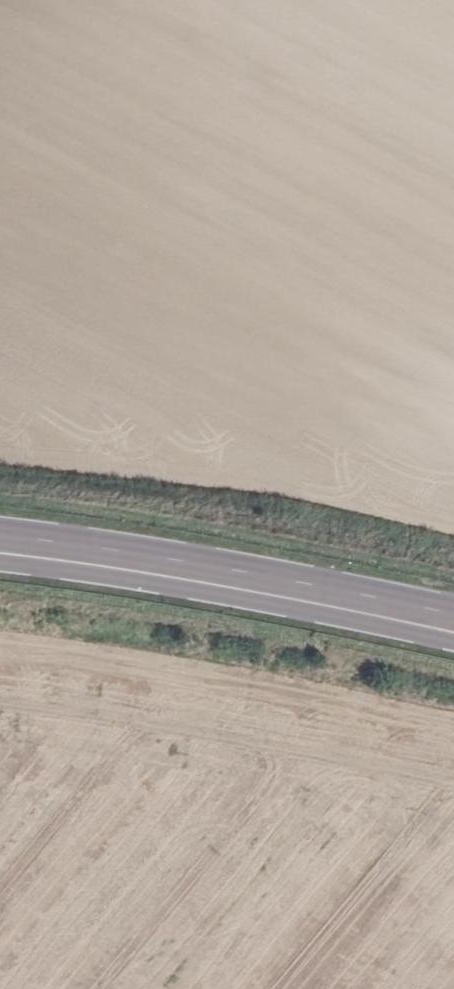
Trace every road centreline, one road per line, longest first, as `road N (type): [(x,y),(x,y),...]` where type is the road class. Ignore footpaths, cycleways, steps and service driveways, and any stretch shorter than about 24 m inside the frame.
road 1 (primary): [(453,625),(202,575),(0,545)]

